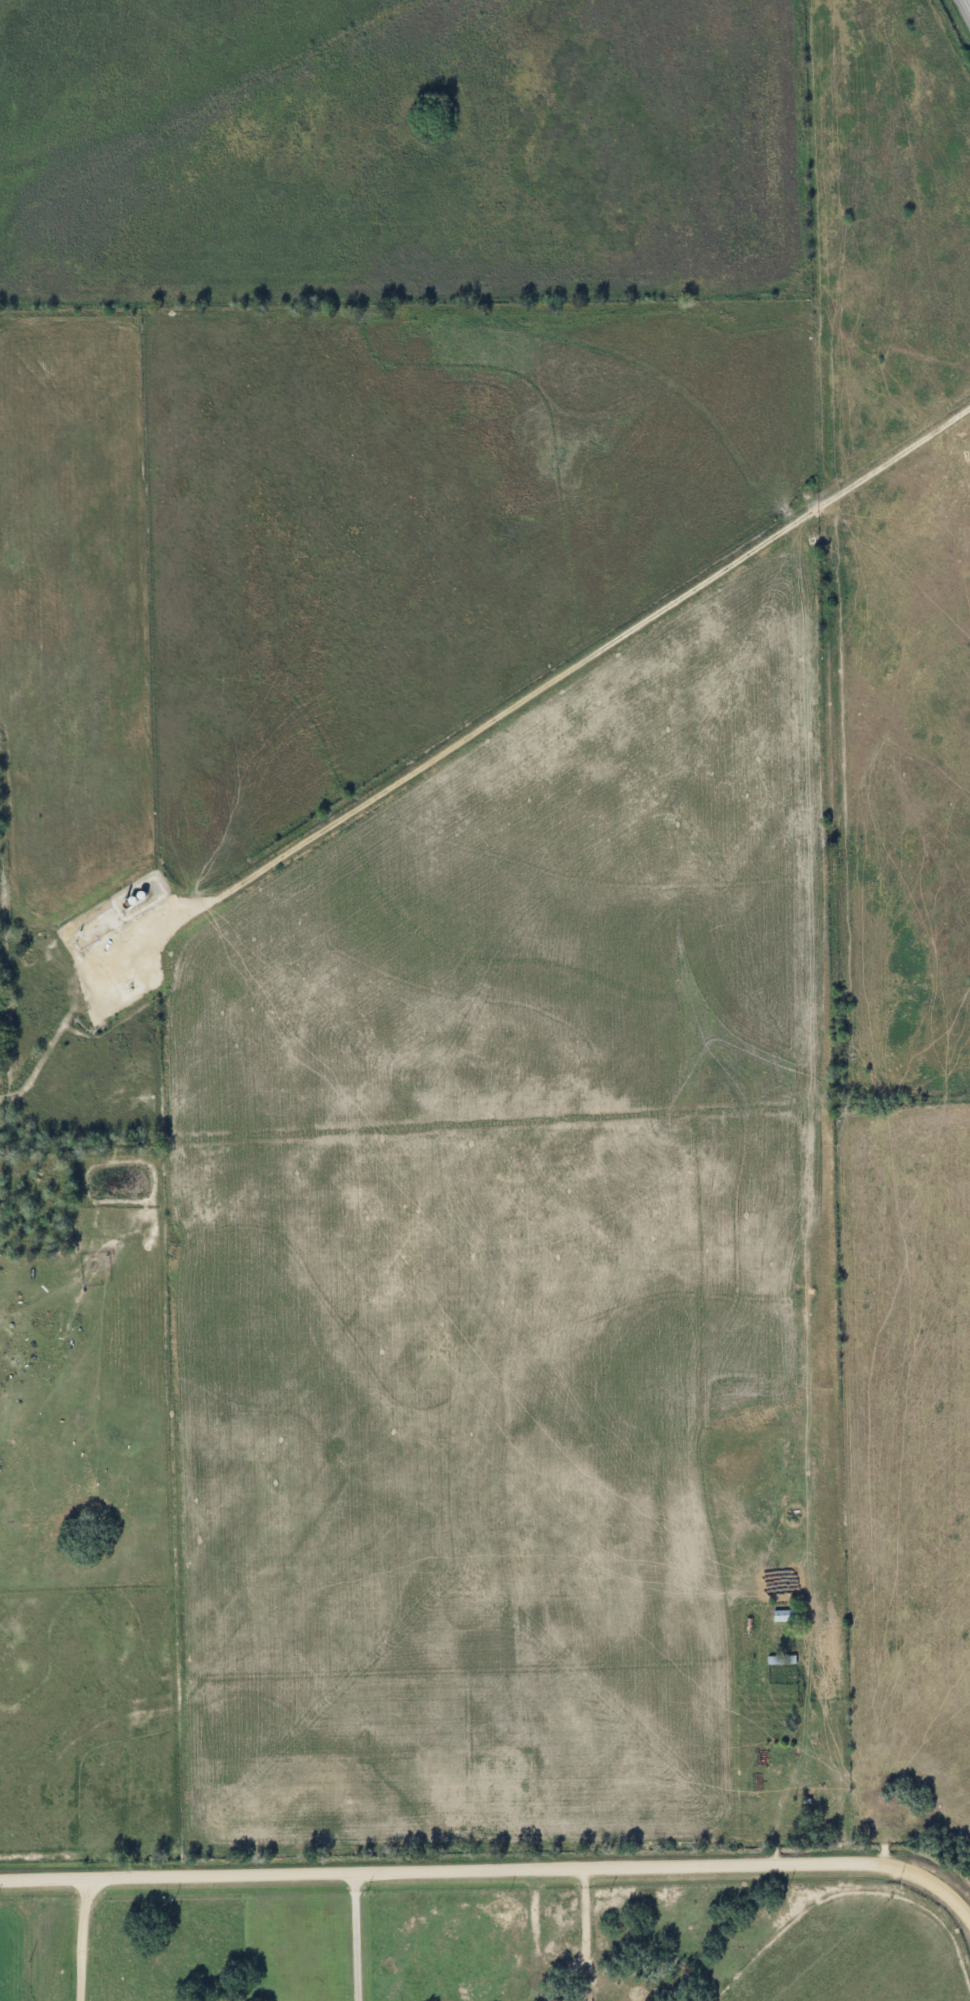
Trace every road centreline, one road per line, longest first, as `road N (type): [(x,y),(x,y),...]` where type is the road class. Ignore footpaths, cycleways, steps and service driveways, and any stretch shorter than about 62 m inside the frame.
road 1 (residential): [(969,1920),(925,1879),(863,1865),(0,1883)]

